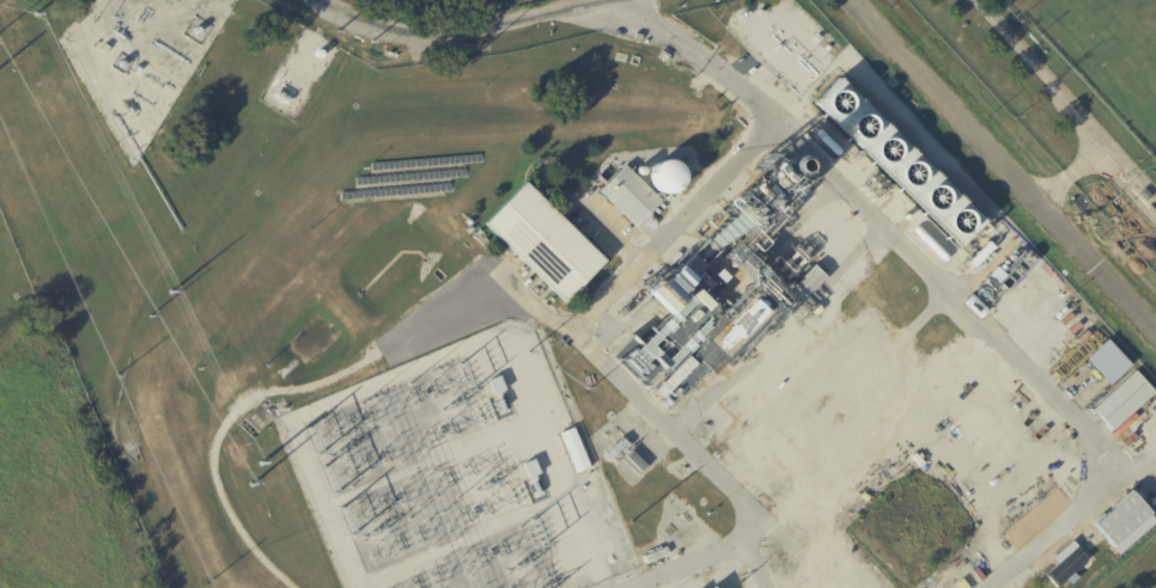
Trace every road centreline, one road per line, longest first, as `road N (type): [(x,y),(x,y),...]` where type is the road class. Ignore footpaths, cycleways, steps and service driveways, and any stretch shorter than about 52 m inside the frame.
road 1 (residential): [(854,0),(1155,331)]
road 2 (residential): [(331,0),(422,36),(598,0)]

